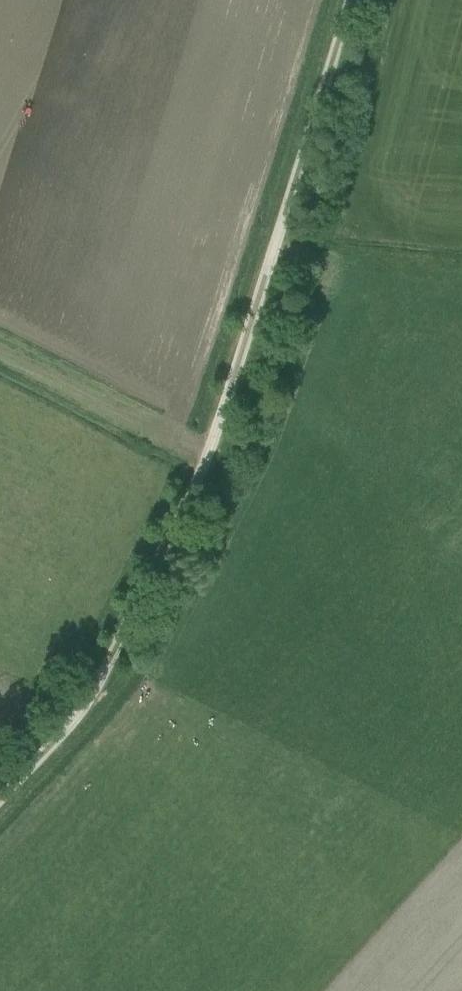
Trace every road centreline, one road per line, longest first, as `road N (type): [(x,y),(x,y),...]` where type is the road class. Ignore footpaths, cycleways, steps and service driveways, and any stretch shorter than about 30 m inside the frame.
road 1 (track): [(349,0),(201,471),(99,685),(0,798)]

